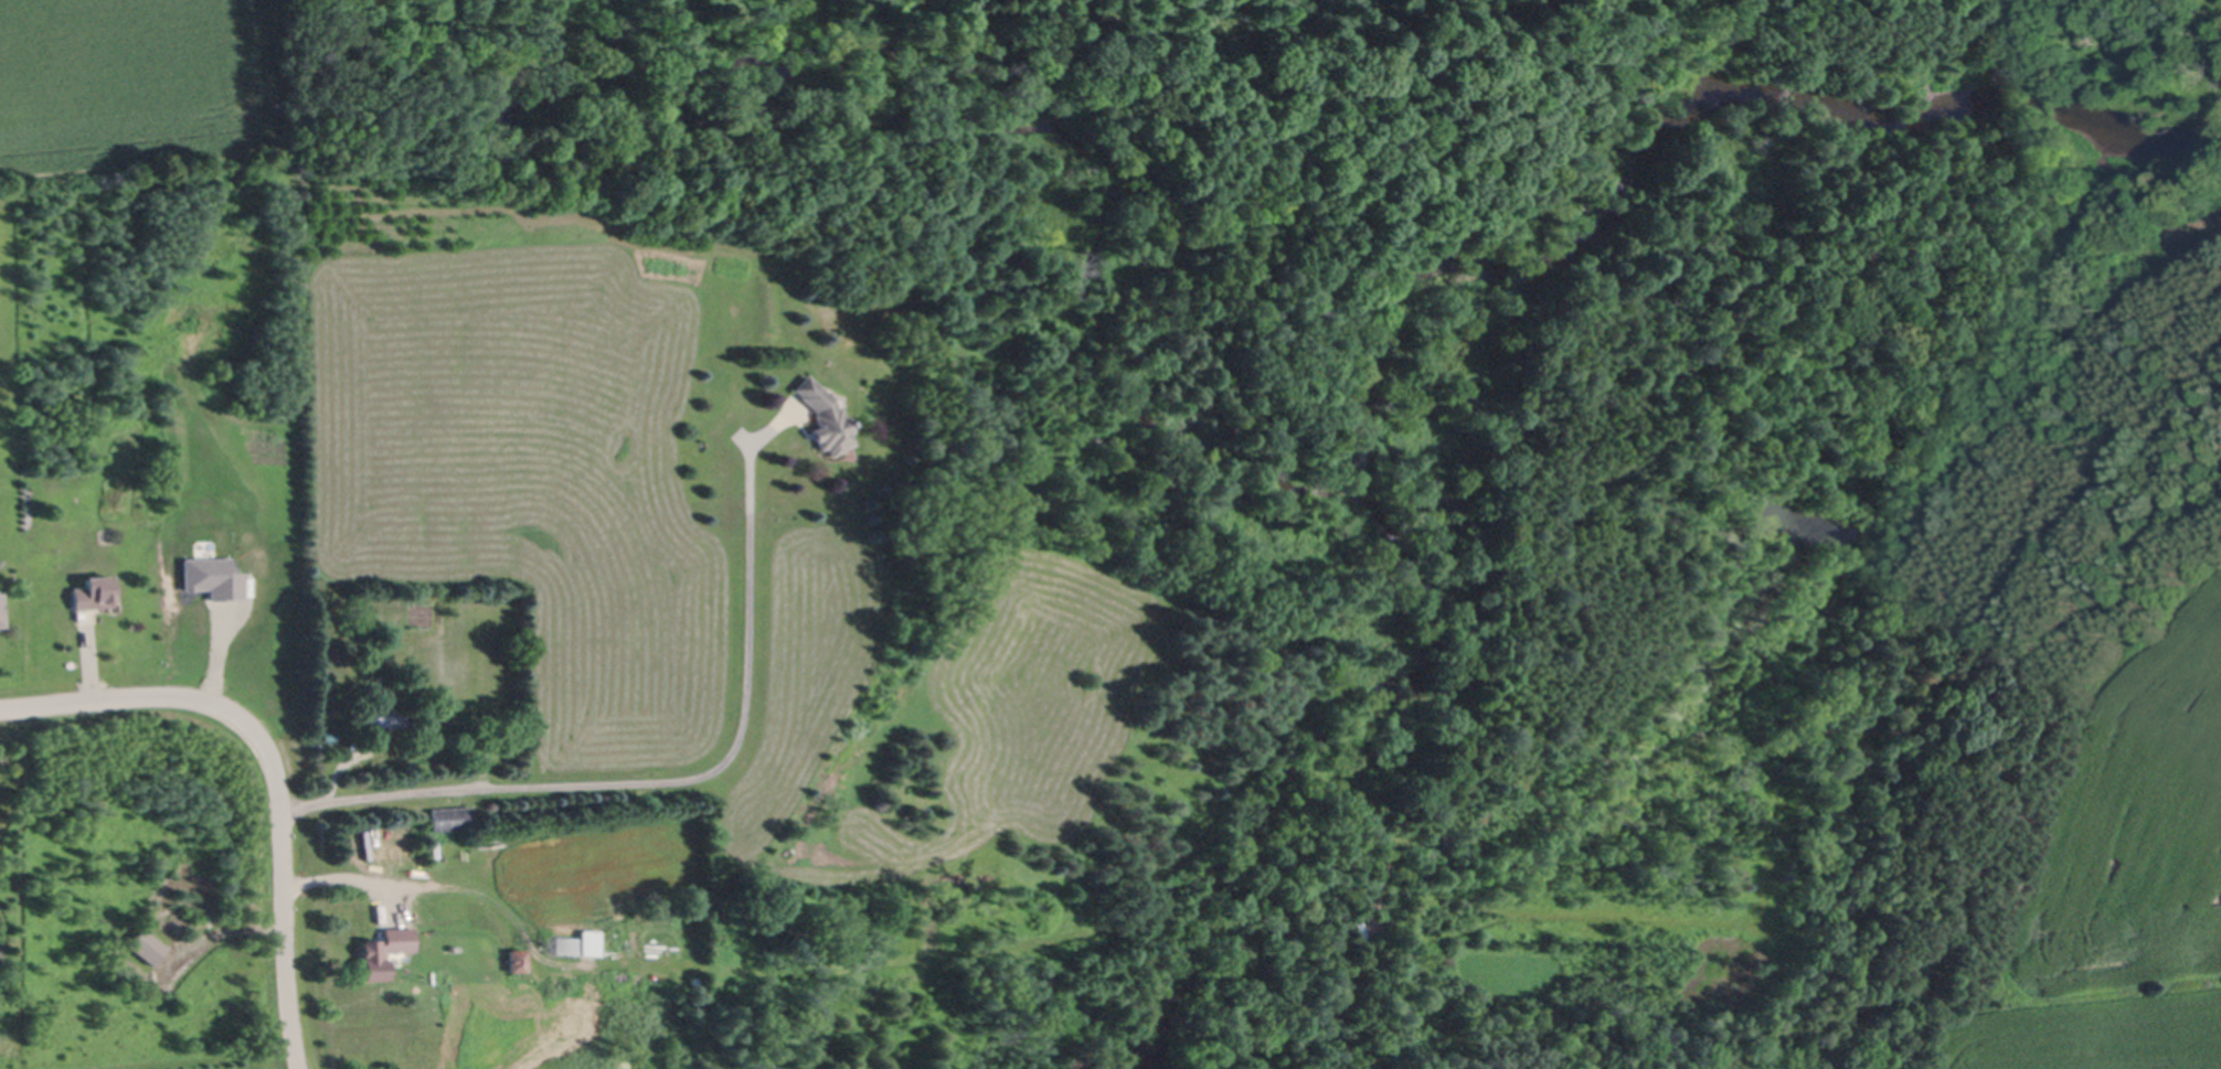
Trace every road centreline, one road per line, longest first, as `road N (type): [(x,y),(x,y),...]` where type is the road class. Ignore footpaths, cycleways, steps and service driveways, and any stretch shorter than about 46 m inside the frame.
road 1 (residential): [(297,1068),(278,811),(268,757),(245,723),(205,698),(146,693),(0,707)]

